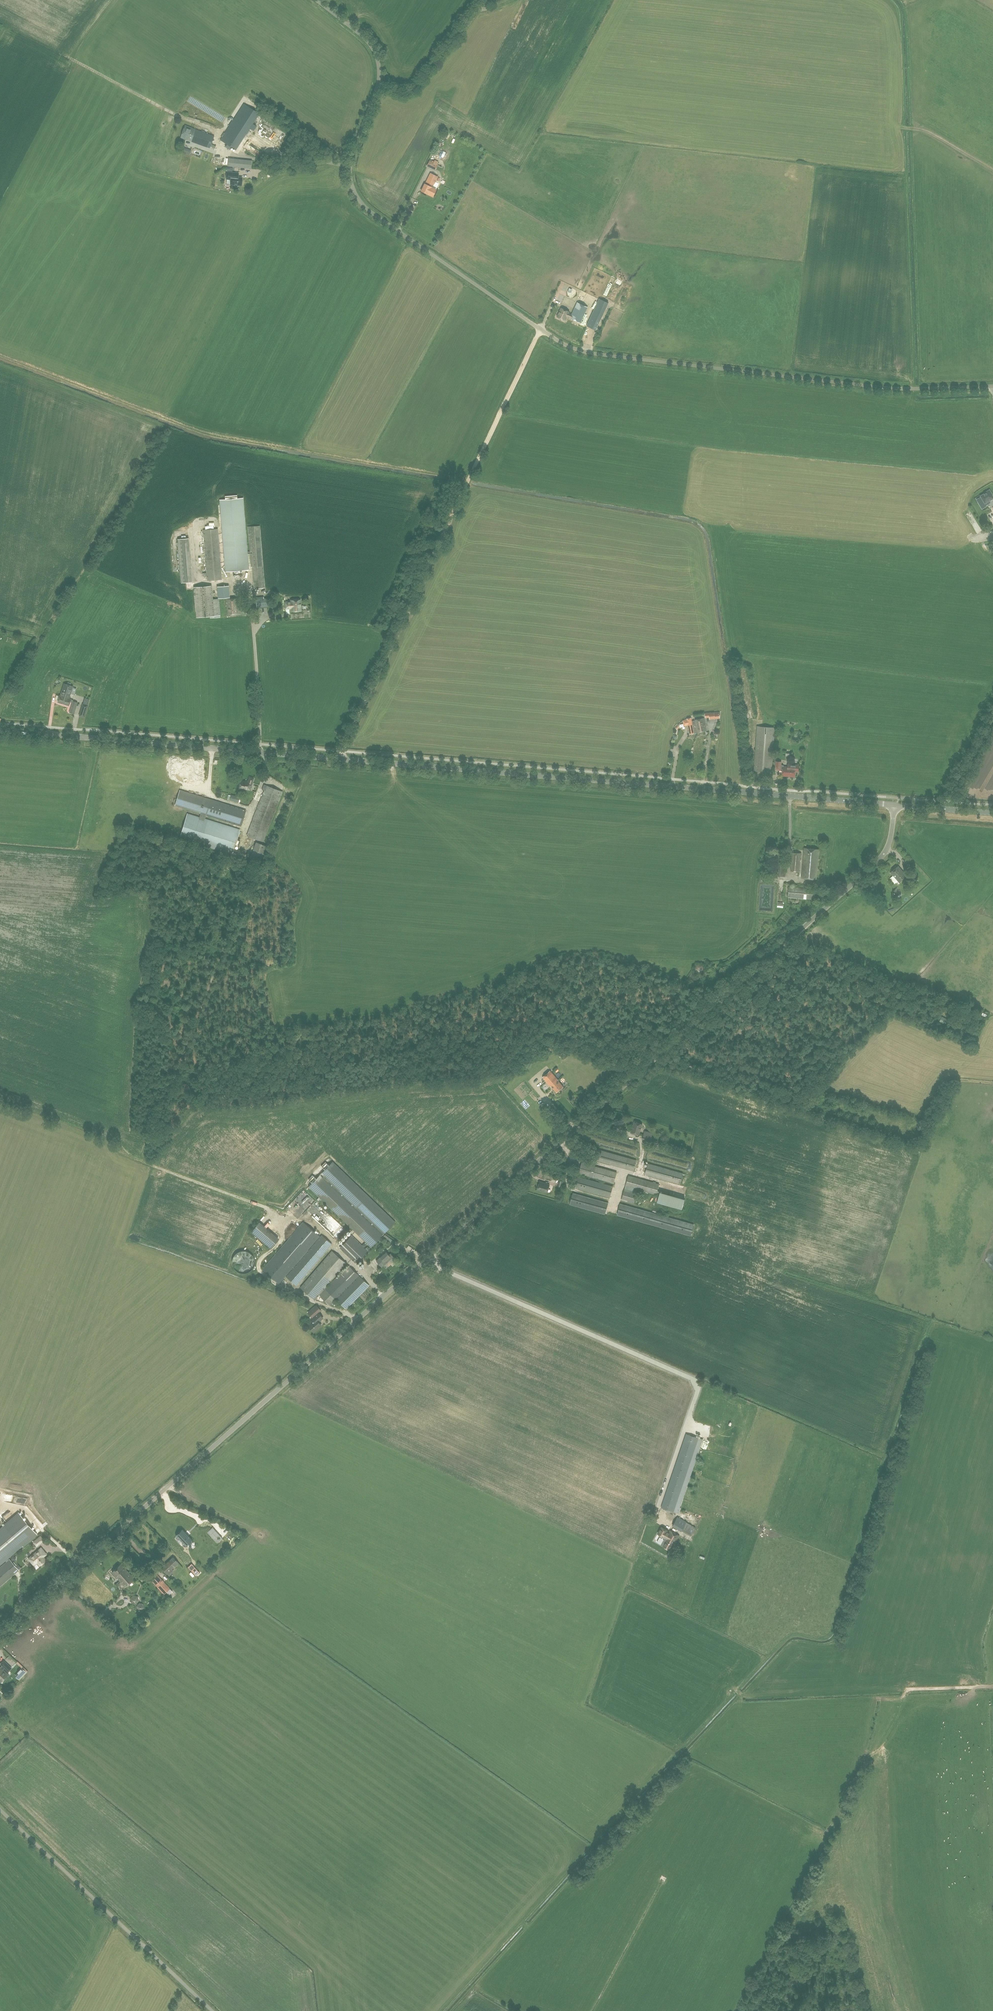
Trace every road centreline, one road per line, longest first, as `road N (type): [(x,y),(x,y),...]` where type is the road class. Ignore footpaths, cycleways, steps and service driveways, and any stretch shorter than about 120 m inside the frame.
road 1 (track): [(992,1084),(944,1085),(921,1117),(654,1059),(628,1045),(524,1044),(482,1078),(208,1108),(191,1115),(175,1138),(155,1139),(309,757)]
road 2 (unclassified): [(0,1635),(877,863),(889,845),(894,806)]
road 3 (unclassified): [(992,387),(891,389),(565,346),(357,200),(350,166),(378,86),(378,58),(371,43),(317,0)]
road 4 (tertiary): [(894,806),(0,729)]
road 5 (track): [(540,329),(343,751)]
road 6 (unclassified): [(212,2010),(0,1811)]
road 7 (track): [(175,114),(59,52)]

